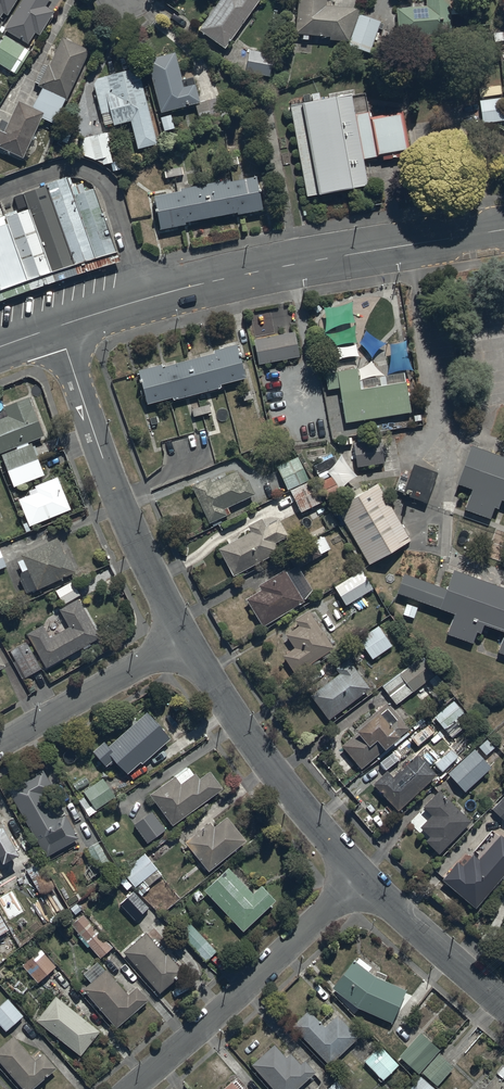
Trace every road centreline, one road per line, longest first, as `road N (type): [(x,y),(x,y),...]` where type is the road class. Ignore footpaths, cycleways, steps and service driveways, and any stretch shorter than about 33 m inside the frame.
road 1 (tertiary): [(58,326),(204,283),(503,230)]
road 2 (residential): [(58,326),(103,458),(181,637)]
road 3 (residential): [(131,1088),(359,879)]
road 4 (residential): [(181,637),(359,879)]
road 5 (residential): [(181,637),(0,745)]
road 6 (residential): [(359,879),(503,1009)]

